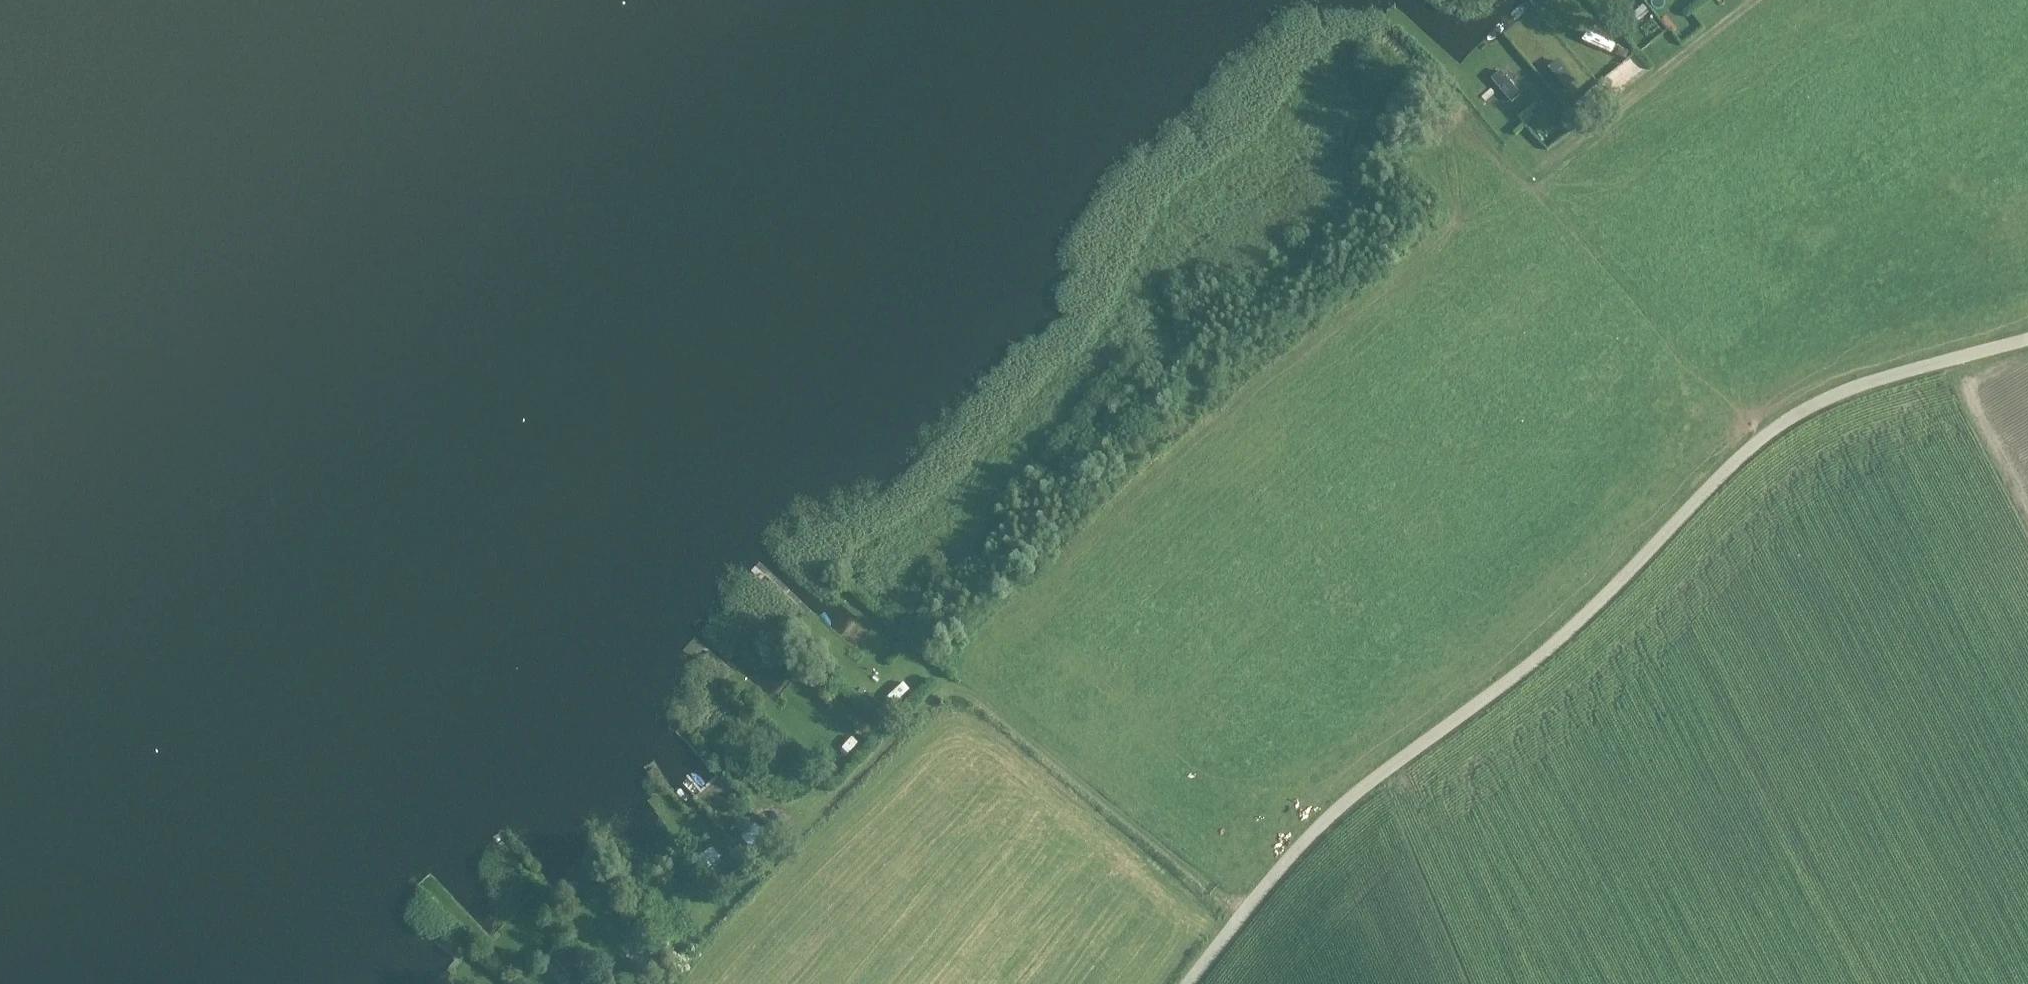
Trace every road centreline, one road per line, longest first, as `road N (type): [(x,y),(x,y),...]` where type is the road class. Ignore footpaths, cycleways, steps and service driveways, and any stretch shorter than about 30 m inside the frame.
road 1 (unclassified): [(1189,983),(1337,812),(1549,650),(1768,435),(1865,385),(2027,340)]
road 2 (track): [(819,810),(912,717),(963,685),(1245,911)]
road 3 (track): [(1582,139),(1755,0)]

